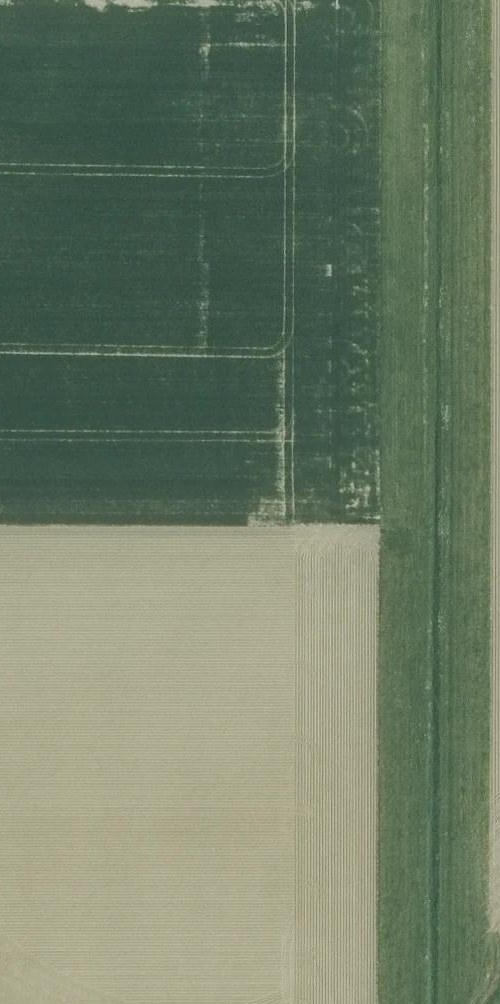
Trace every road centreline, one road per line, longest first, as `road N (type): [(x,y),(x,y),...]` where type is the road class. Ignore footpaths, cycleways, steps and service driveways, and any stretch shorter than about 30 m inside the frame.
road 1 (track): [(413,1003),(418,0)]
road 2 (track): [(458,1003),(457,0)]

